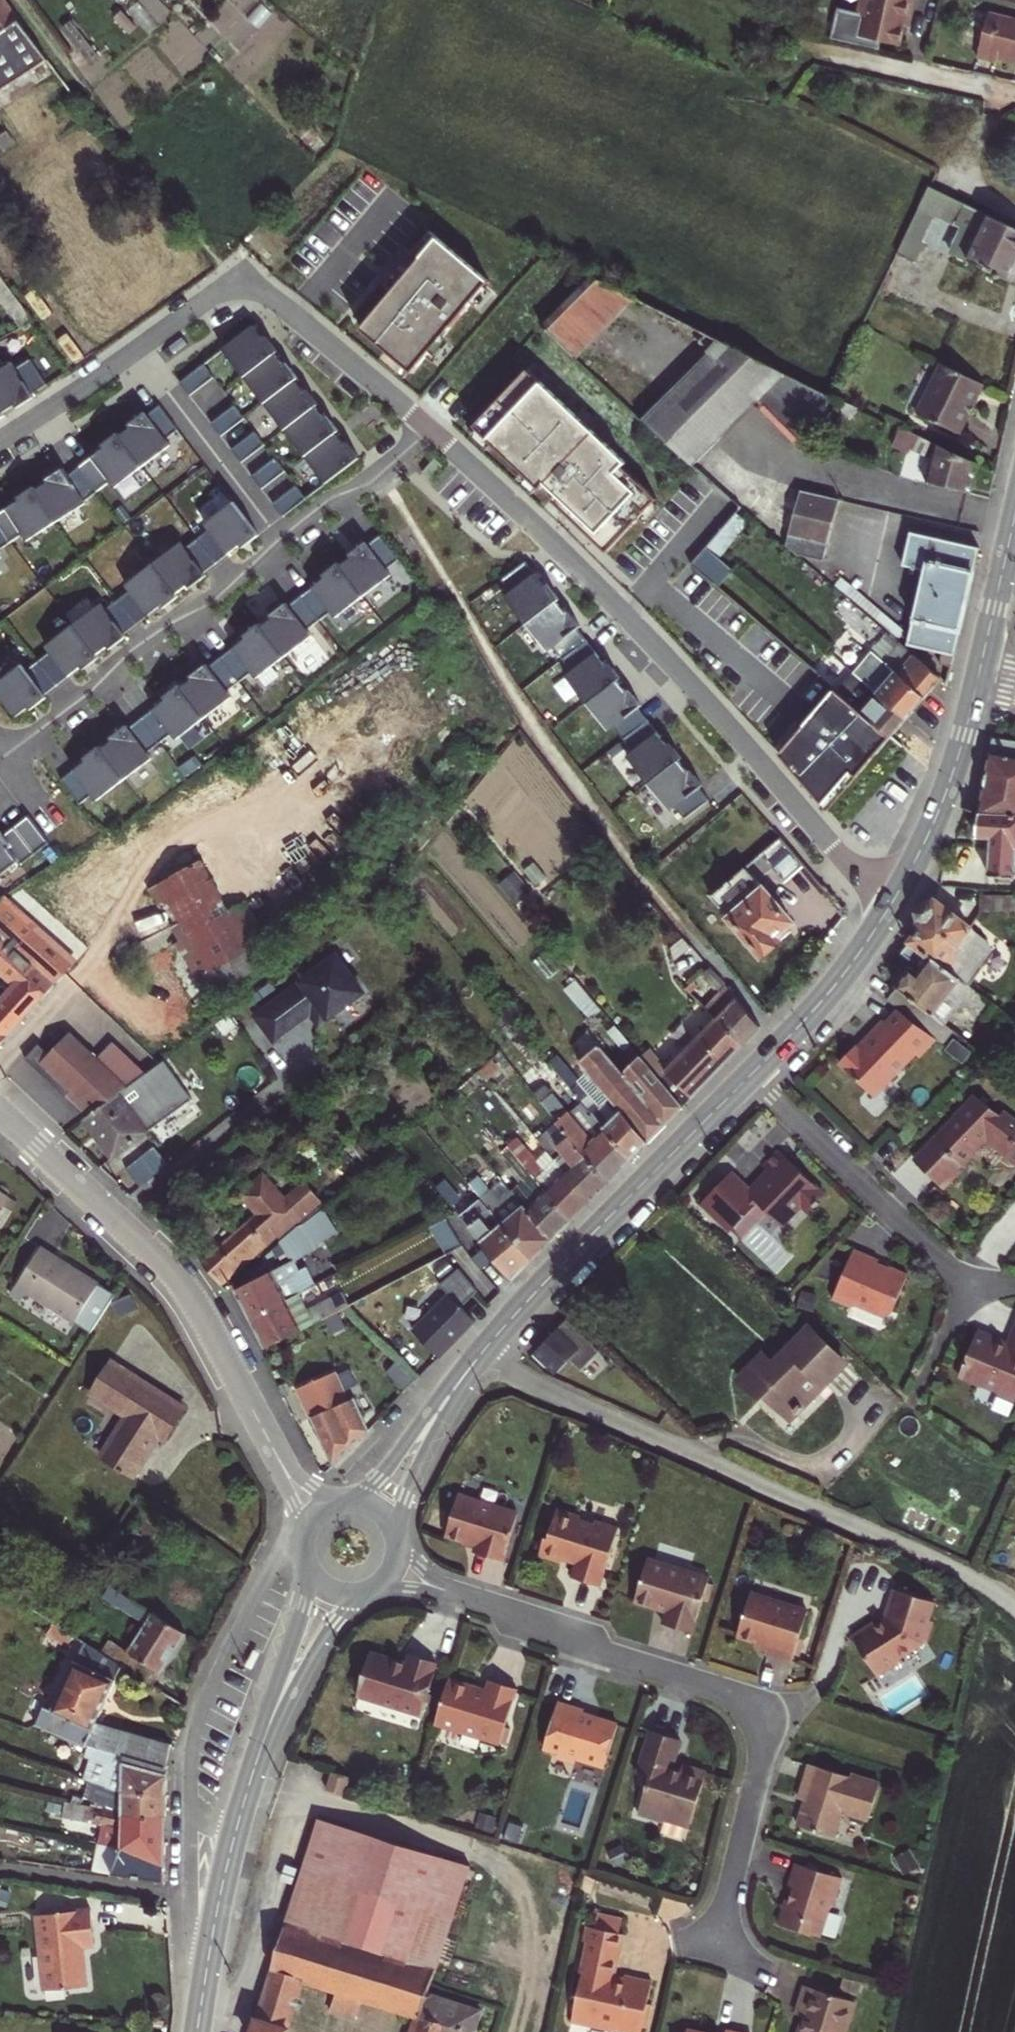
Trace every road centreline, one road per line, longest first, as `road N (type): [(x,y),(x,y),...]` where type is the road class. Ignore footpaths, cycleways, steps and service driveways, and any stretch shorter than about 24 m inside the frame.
road 1 (residential): [(897,896),(832,847),(711,703),(431,426)]
road 2 (track): [(1014,1612),(955,1567),(478,1354)]
road 3 (residential): [(431,426),(5,758)]
road 4 (residential): [(431,426),(252,283),(230,284),(0,438)]
road 5 (residential): [(500,1607),(727,1689),(755,1711),(757,1778),(717,1947)]
road 6 (residential): [(262,1431),(183,1285),(0,1110)]
road 7 (secondary): [(750,1075),(478,1354)]
road 8 (residential): [(972,1293),(750,1075)]
road 9 (secondary): [(249,1780),(197,2031)]
road 10 (secondary): [(979,679),(954,773),(897,896)]
road 11 (secondary): [(897,896),(840,978),(750,1075)]
road 12 (secondary): [(249,1780),(324,1638),(369,1592)]
road 13 (secondary): [(309,1568),(249,1780)]
road 14 (secondary): [(397,1533),(418,1470),(478,1354)]
road 15 (secondary): [(478,1354),(355,1500)]
road 16 (secondary): [(1014,513),(979,679)]
road 17 (residential): [(375,1589),(423,1589),(500,1607)]
road 18 (residential): [(500,1607),(427,1574),(399,1541)]

